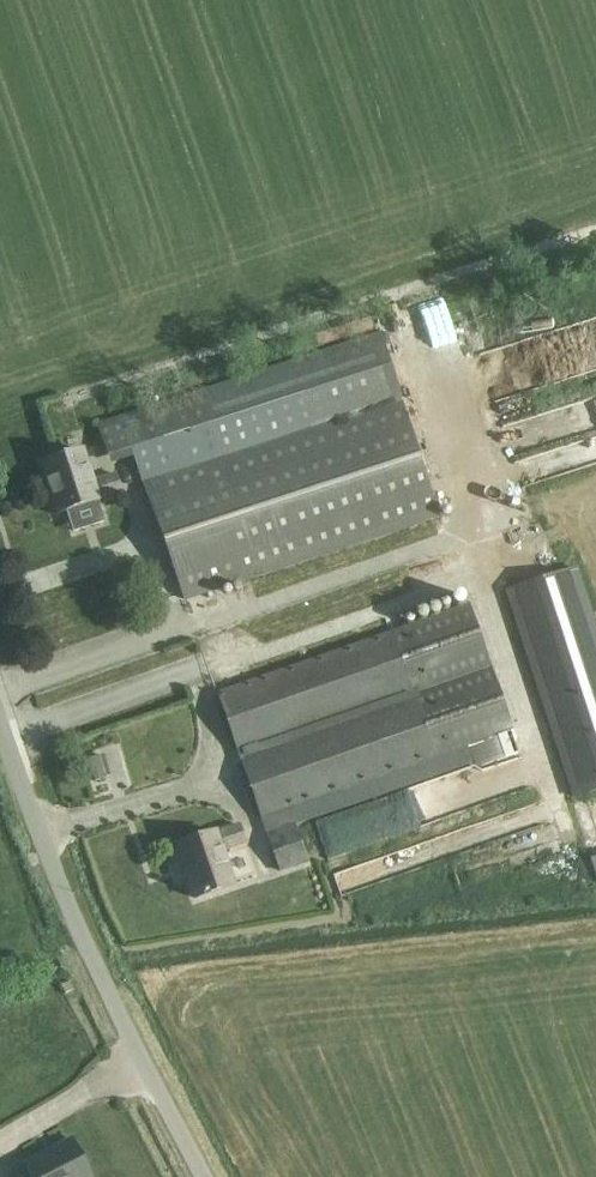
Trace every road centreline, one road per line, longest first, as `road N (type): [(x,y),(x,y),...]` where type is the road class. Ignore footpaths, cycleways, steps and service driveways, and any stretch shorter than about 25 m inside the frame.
road 1 (unclassified): [(203,1176),(63,894),(0,724)]

